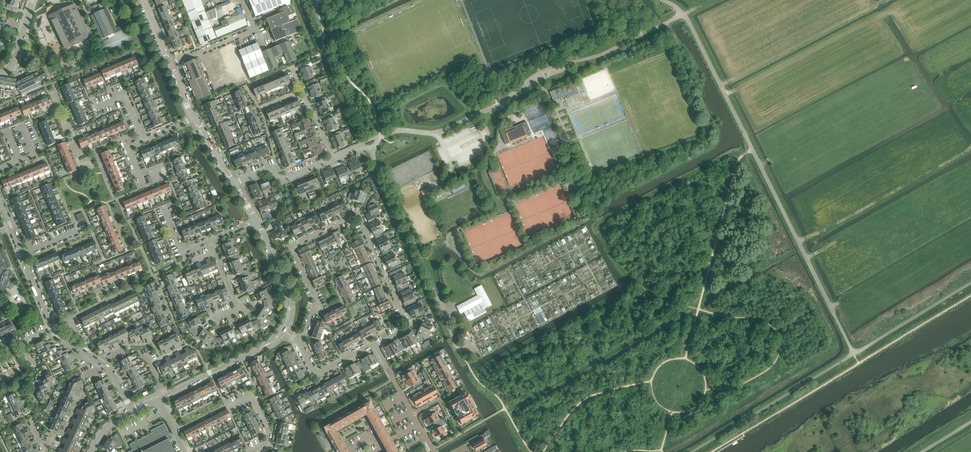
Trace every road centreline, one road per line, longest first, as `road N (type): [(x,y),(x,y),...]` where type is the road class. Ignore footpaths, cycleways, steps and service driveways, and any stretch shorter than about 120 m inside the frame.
road 1 (unclassified): [(373,150),(394,132),(452,129),(540,72),(600,55),(684,14)]
road 2 (unclassified): [(835,316),(684,14)]
road 3 (residential): [(291,245),(360,219),(407,325),(375,346)]
road 4 (unclassified): [(459,352),(373,150)]
road 5 (residential): [(98,362),(57,336),(21,255)]
road 6 (tertiary): [(166,395),(282,330)]
road 7 (residential): [(170,64),(254,30),(242,0)]

